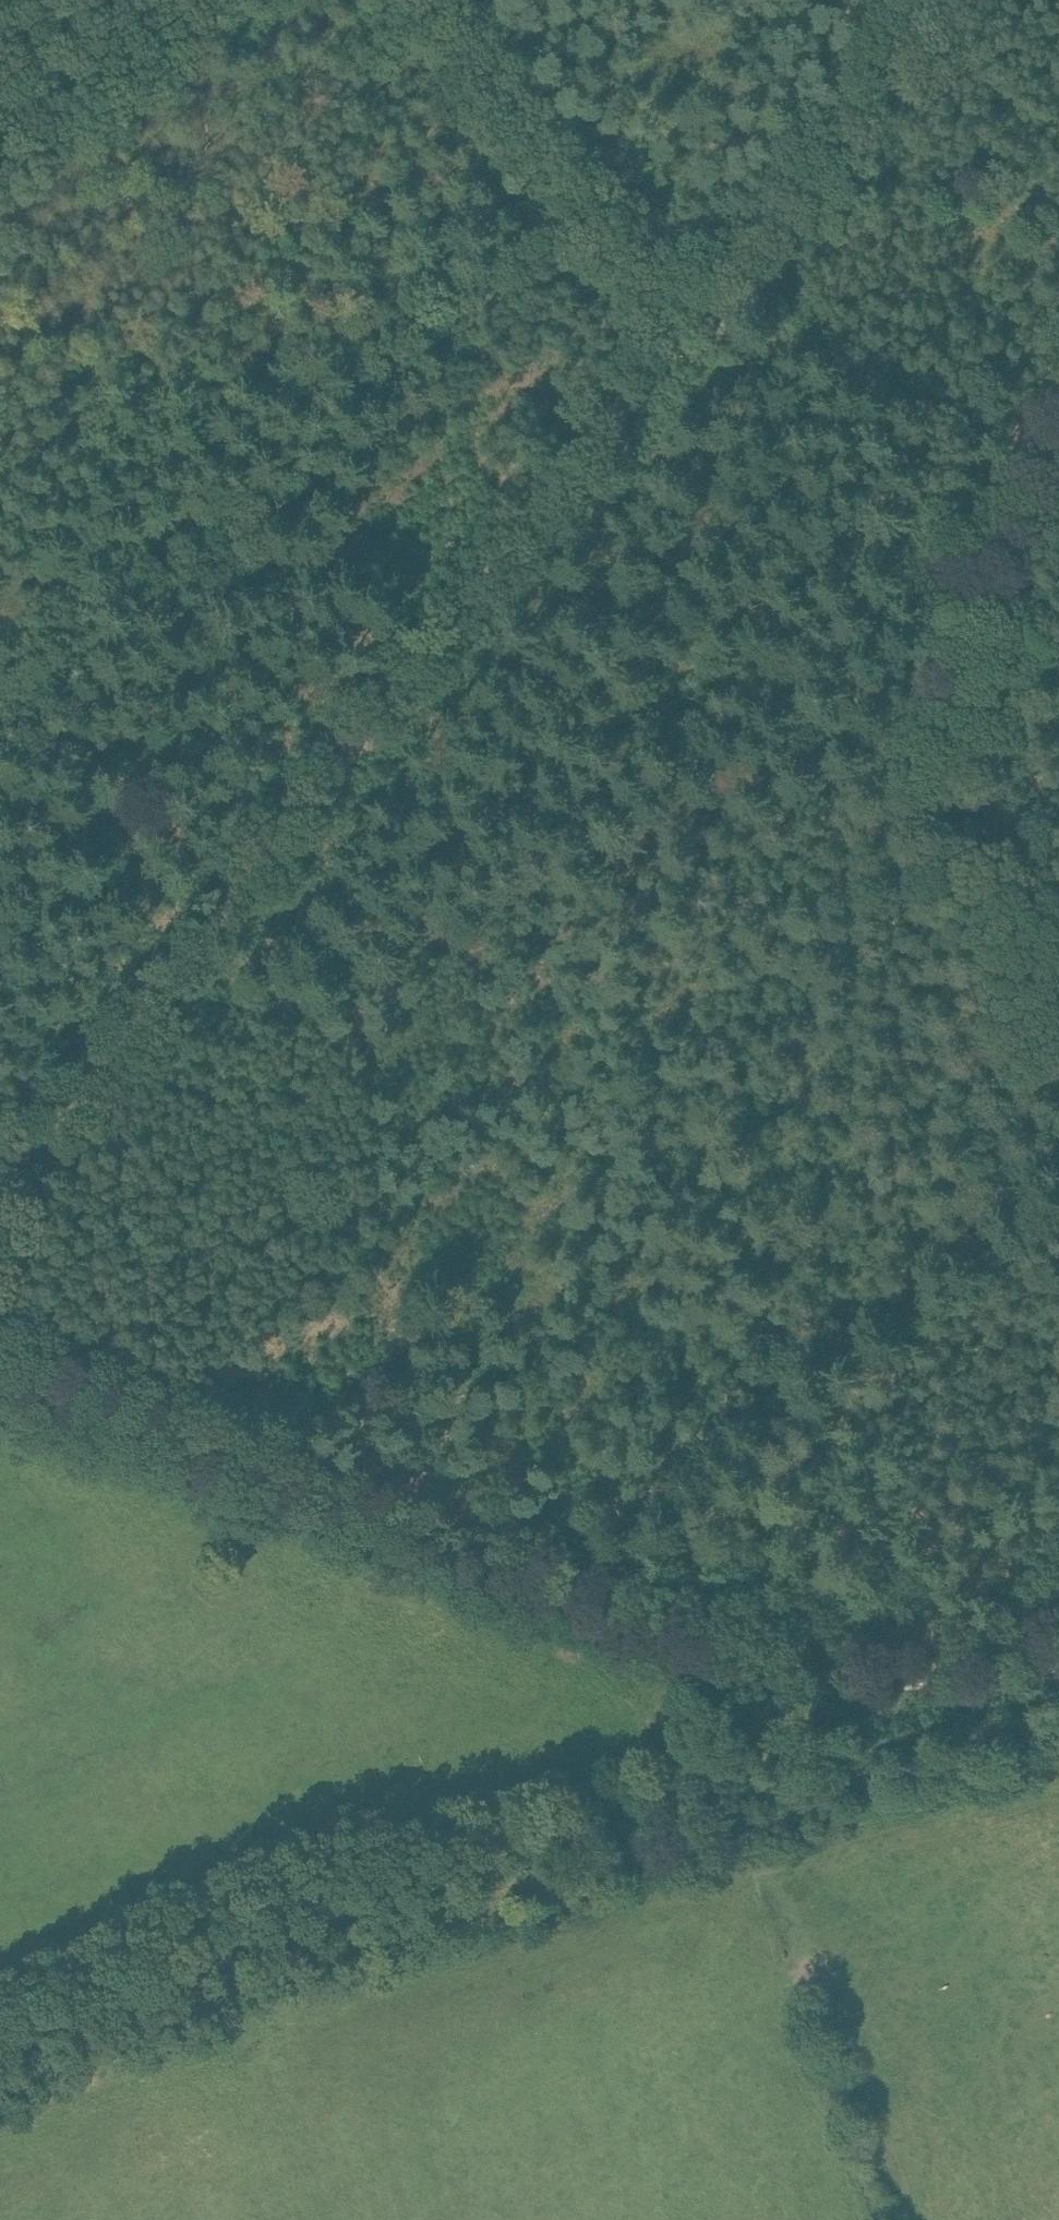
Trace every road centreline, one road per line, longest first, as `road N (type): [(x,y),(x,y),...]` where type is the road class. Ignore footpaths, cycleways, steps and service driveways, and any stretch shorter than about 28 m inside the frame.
road 1 (track): [(793,194),(0,1190)]
road 2 (track): [(0,1379),(773,1691),(870,1693),(1058,1653)]
road 3 (track): [(402,0),(560,214),(644,297),(691,321),(802,347),(939,416),(1003,494)]
road 4 (track): [(1003,494),(1051,310),(1052,252),(1038,207),(1002,166),(971,159),(793,194)]
road 5 (track): [(1058,1000),(1010,913),(975,802),(959,702),(966,619),(1003,494)]
road 6 (track): [(793,194),(948,0)]

